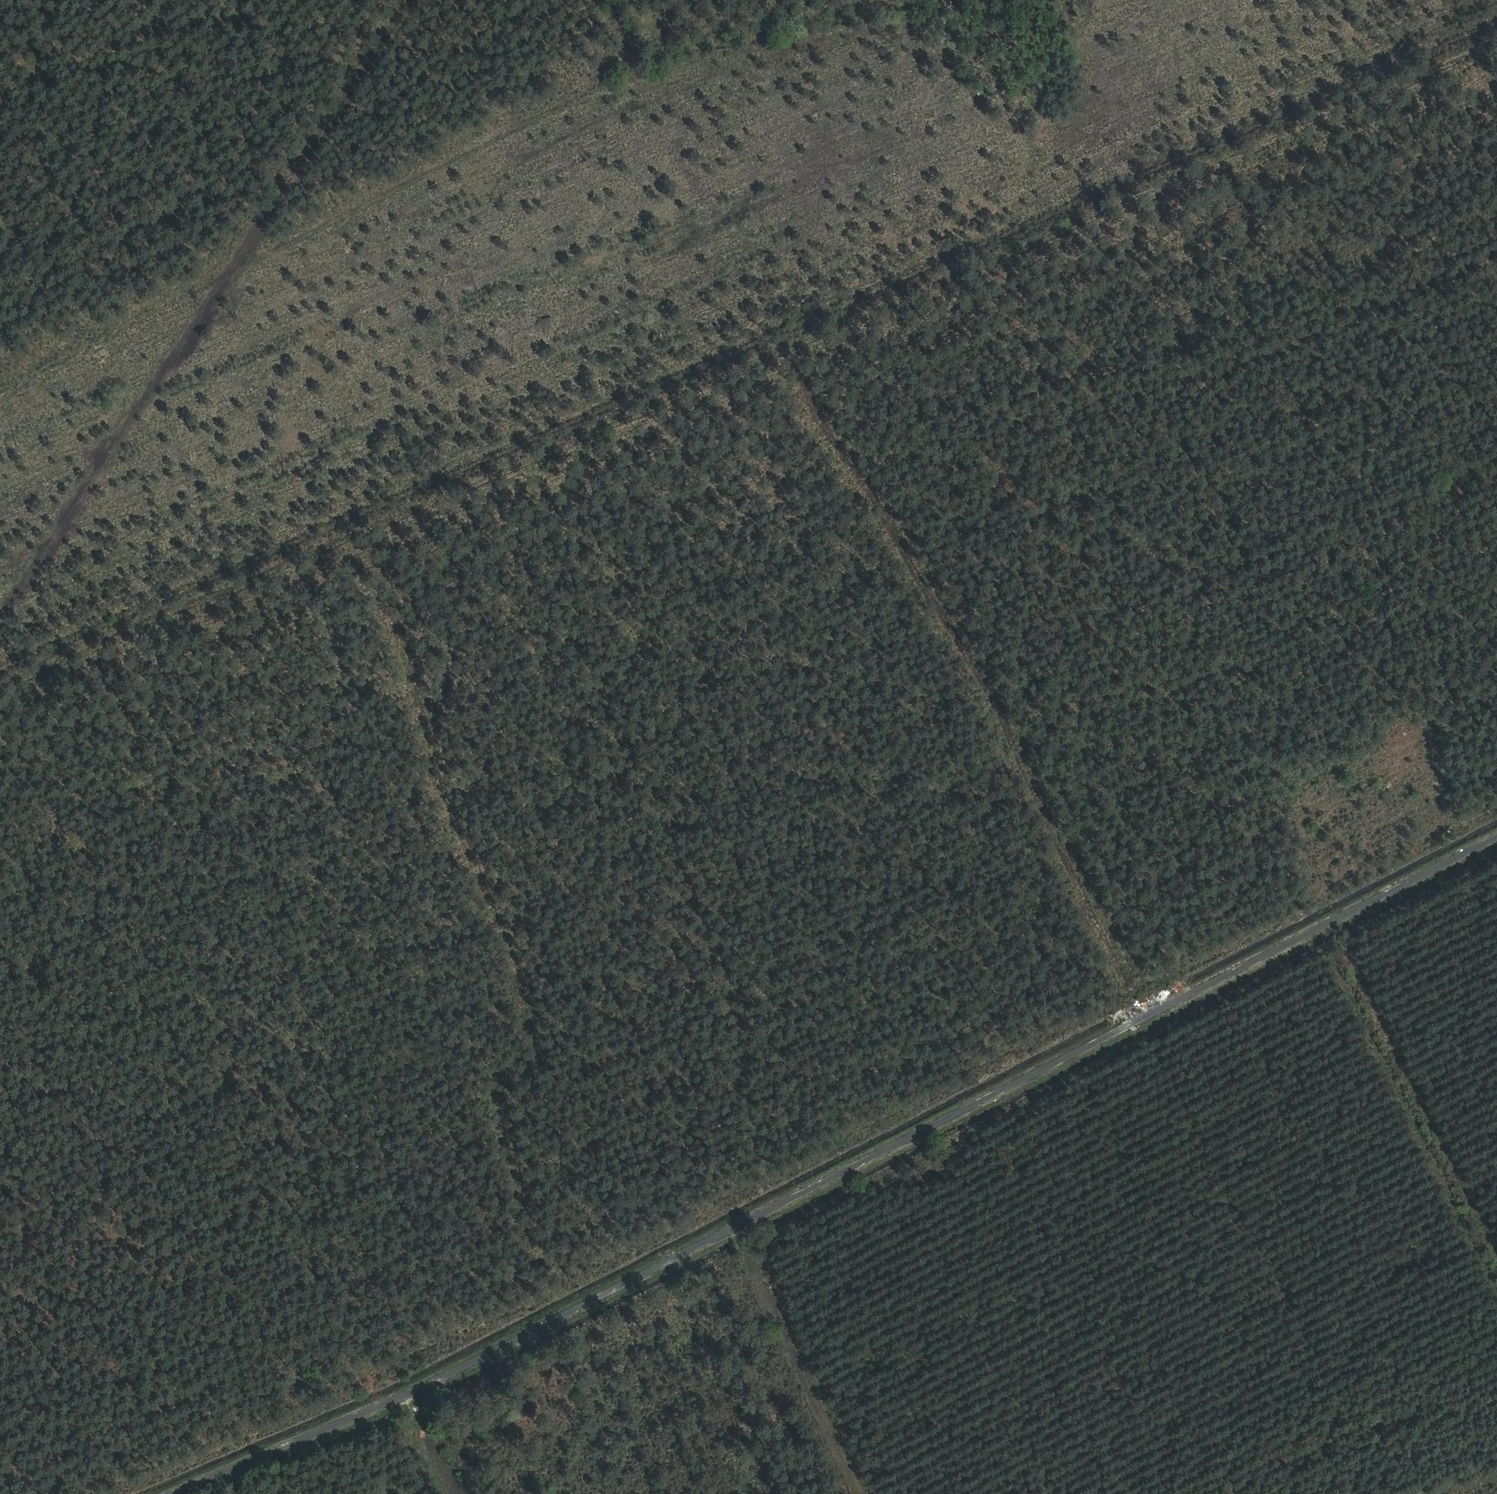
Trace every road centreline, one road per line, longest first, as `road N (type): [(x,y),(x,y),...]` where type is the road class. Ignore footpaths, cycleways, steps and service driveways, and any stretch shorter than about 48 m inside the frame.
road 1 (unclassified): [(1496,836),(410,1394),(175,1493)]
road 2 (track): [(414,0),(327,133)]

